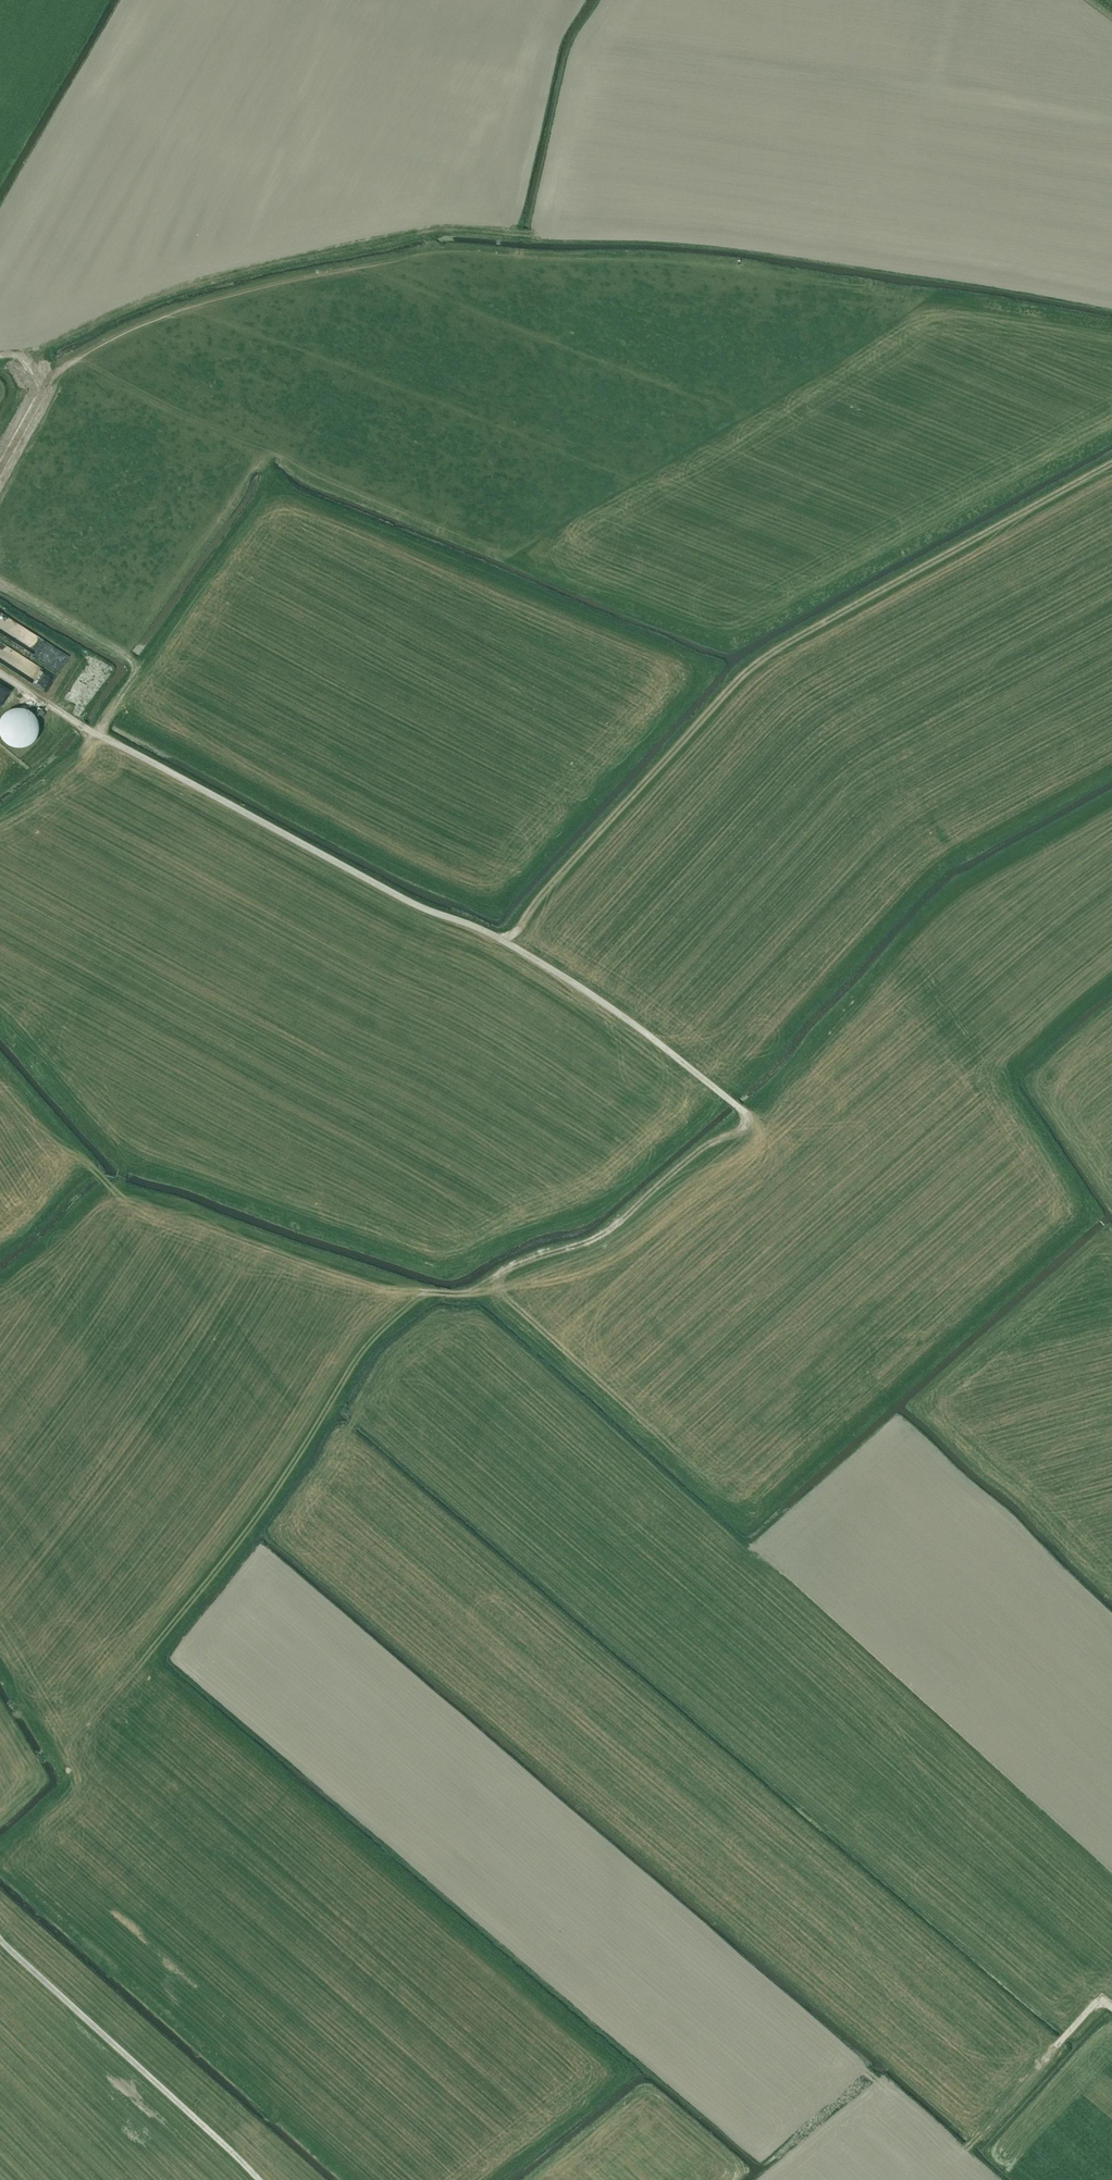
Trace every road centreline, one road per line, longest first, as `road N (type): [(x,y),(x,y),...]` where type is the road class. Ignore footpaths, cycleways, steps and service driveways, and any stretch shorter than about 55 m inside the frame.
road 1 (track): [(90,730),(420,907),(509,945),(591,995),(748,1117)]
road 2 (track): [(0,1940),(258,2179)]
road 3 (track): [(0,468),(40,394),(22,357),(0,355)]

